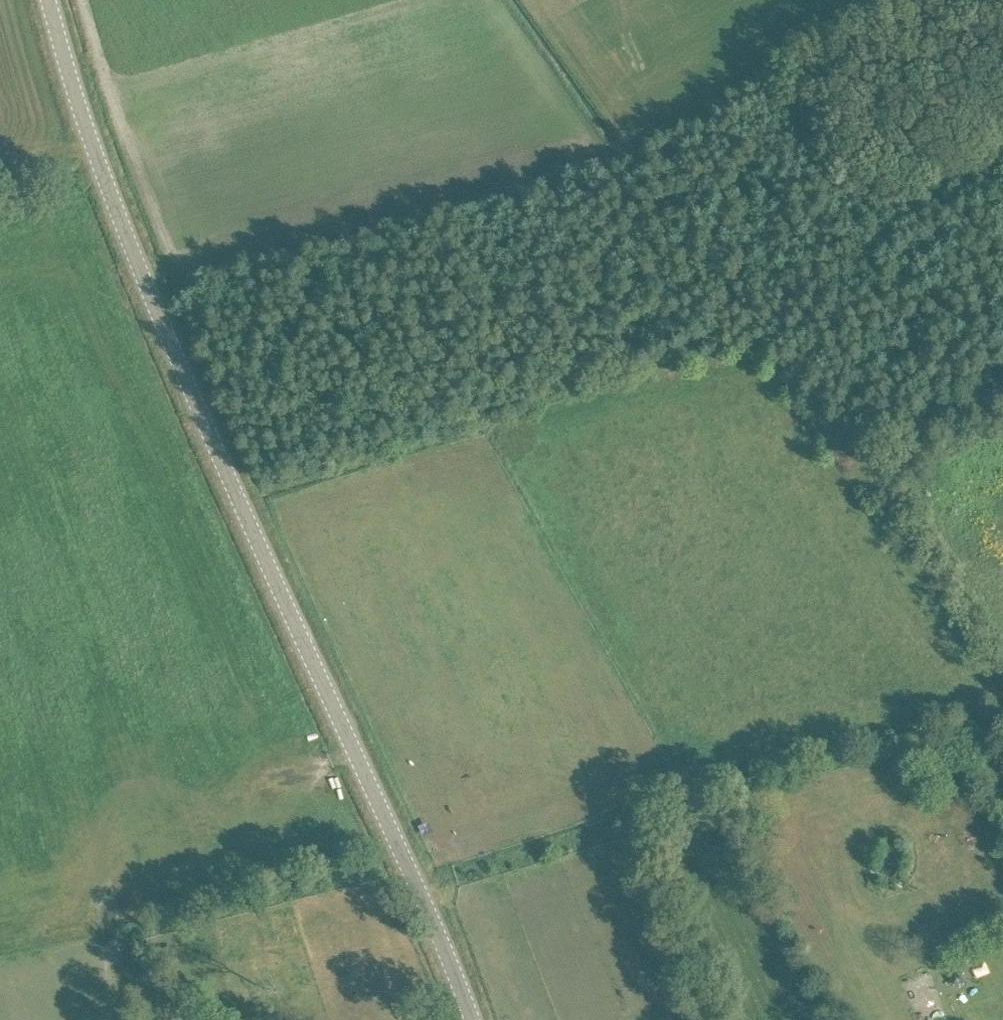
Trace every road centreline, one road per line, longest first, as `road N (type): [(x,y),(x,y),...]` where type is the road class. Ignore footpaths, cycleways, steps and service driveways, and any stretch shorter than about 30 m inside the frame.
road 1 (unclassified): [(478,1019),(190,370),(65,0)]

